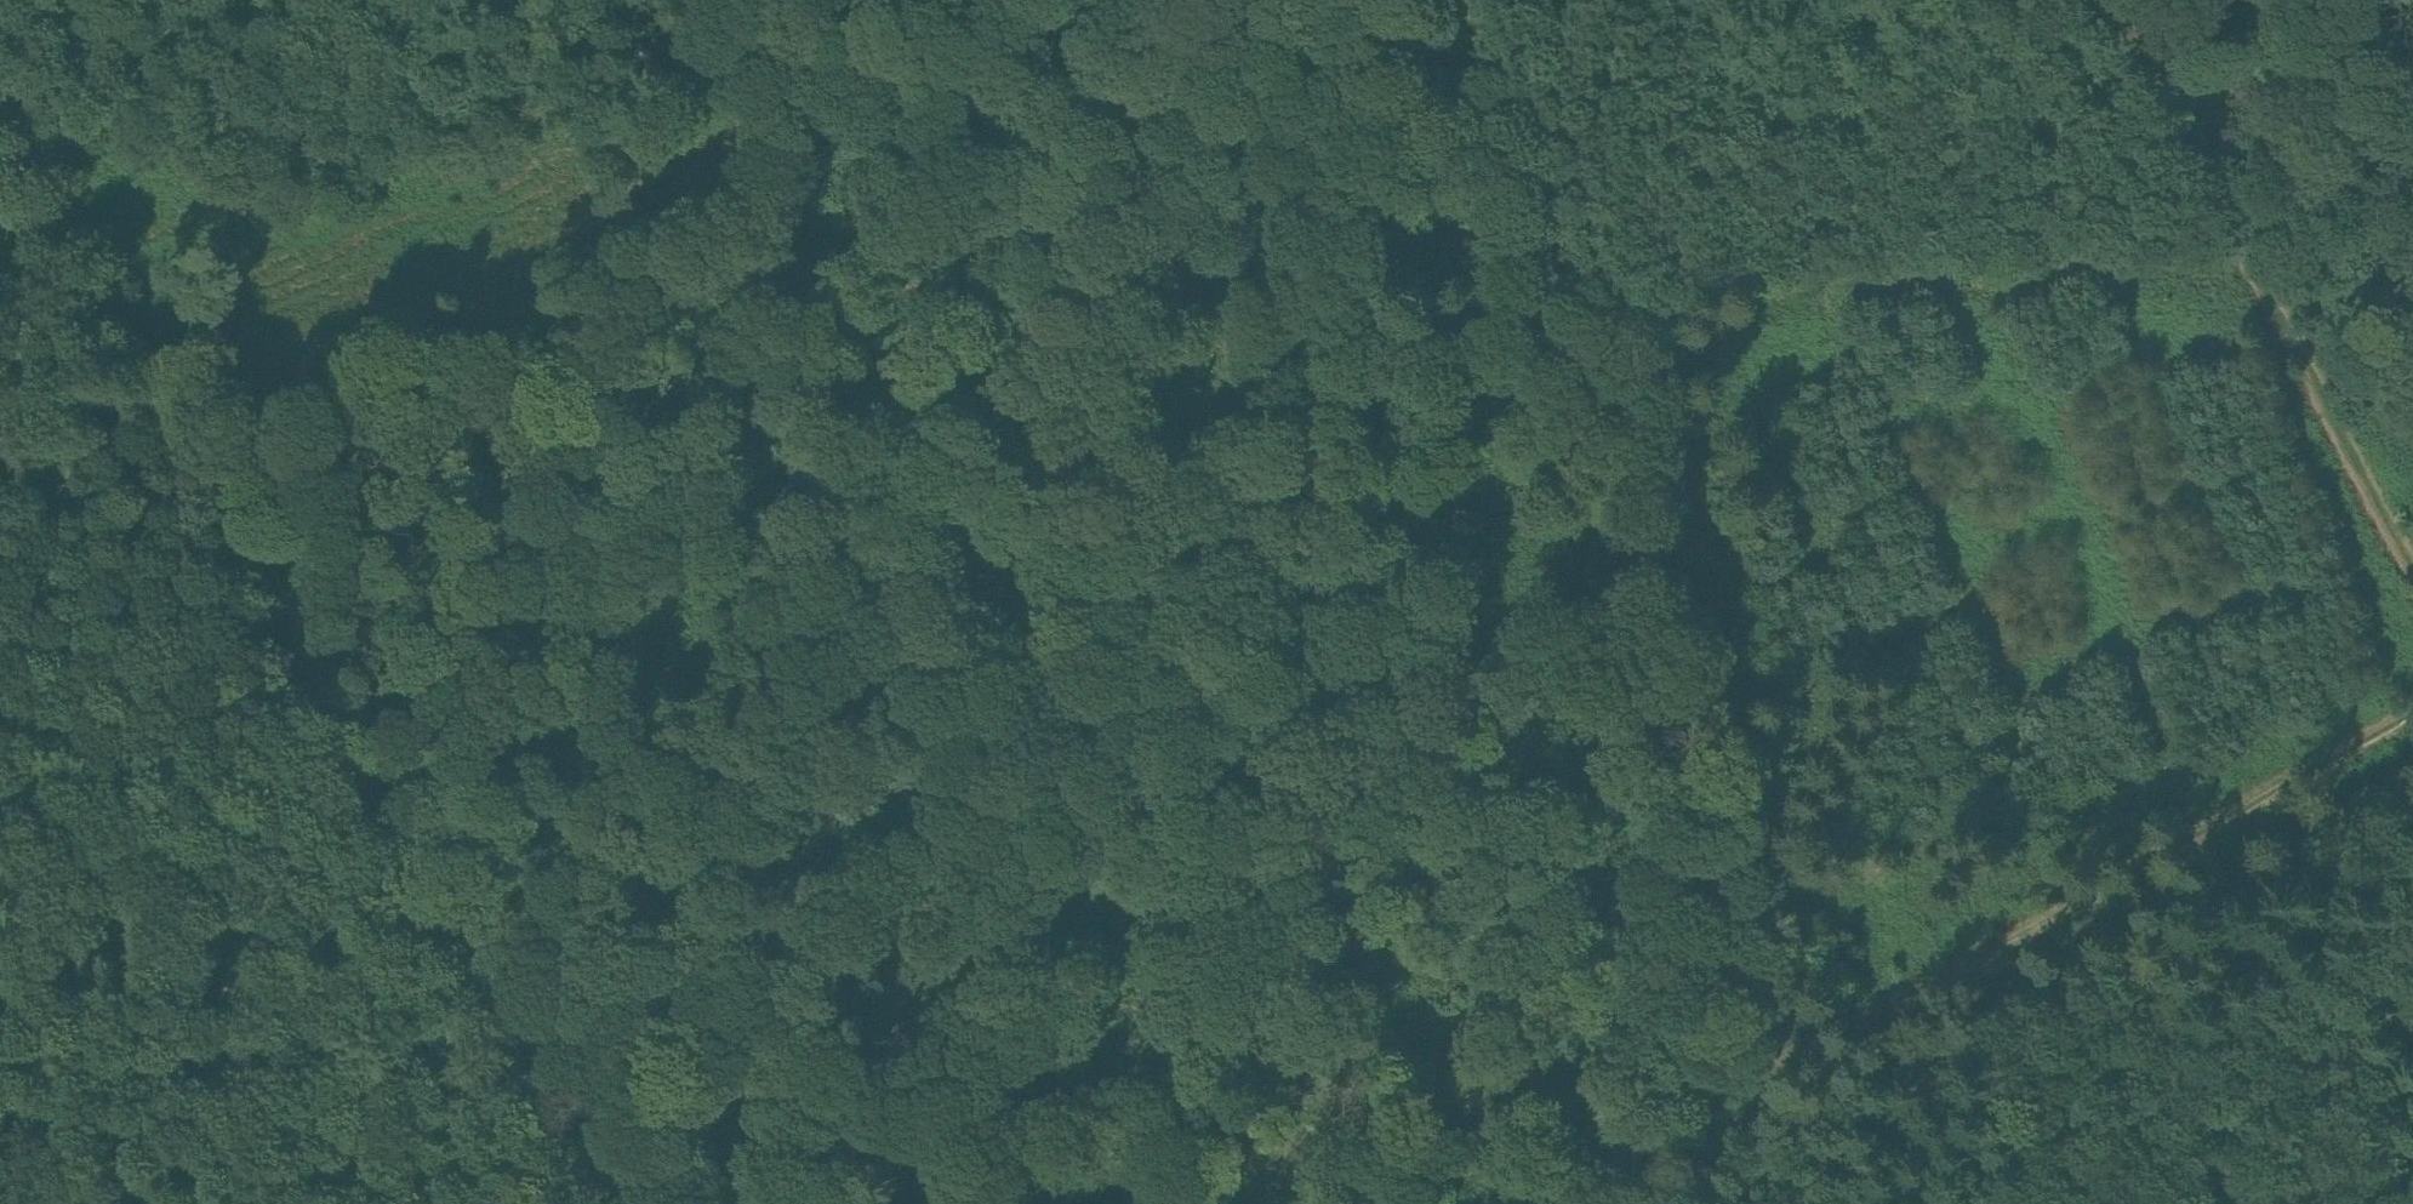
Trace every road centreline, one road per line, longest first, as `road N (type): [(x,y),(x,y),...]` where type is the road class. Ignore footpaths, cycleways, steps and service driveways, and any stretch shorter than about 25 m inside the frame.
road 1 (track): [(0,68),(607,1203)]
road 2 (track): [(1509,1203),(2412,710)]
road 3 (track): [(2119,0),(2412,551)]

